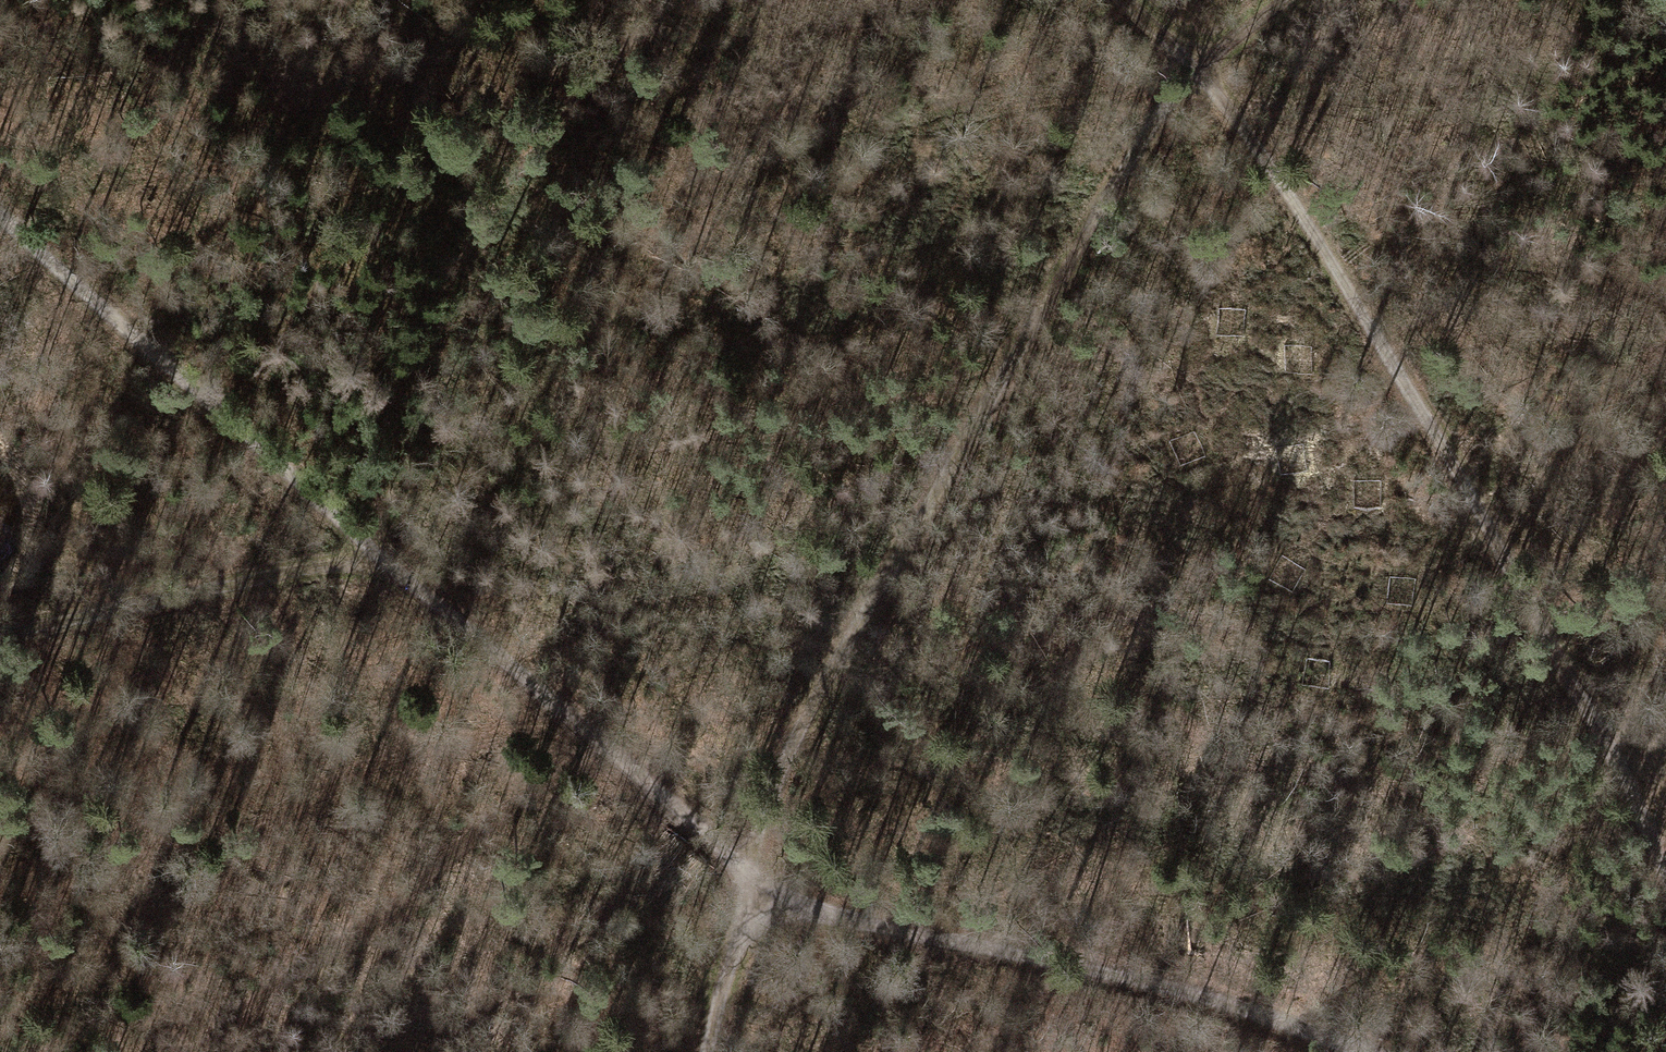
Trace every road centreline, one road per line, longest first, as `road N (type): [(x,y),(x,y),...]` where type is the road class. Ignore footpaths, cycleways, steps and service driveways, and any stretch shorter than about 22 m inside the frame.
road 1 (track): [(741,897),(841,655),(1097,203),(1199,67),(1291,0)]
road 2 (track): [(0,633),(334,564),(375,563),(391,397),(483,187),(675,0)]
road 3 (track): [(1665,852),(1370,313),(1199,67),(1126,0)]
road 4 (track): [(741,897),(674,813),(375,563),(0,216)]
road 5 (track): [(1370,1051),(1027,954),(741,897)]
road 6 (track): [(703,1051),(741,897)]

